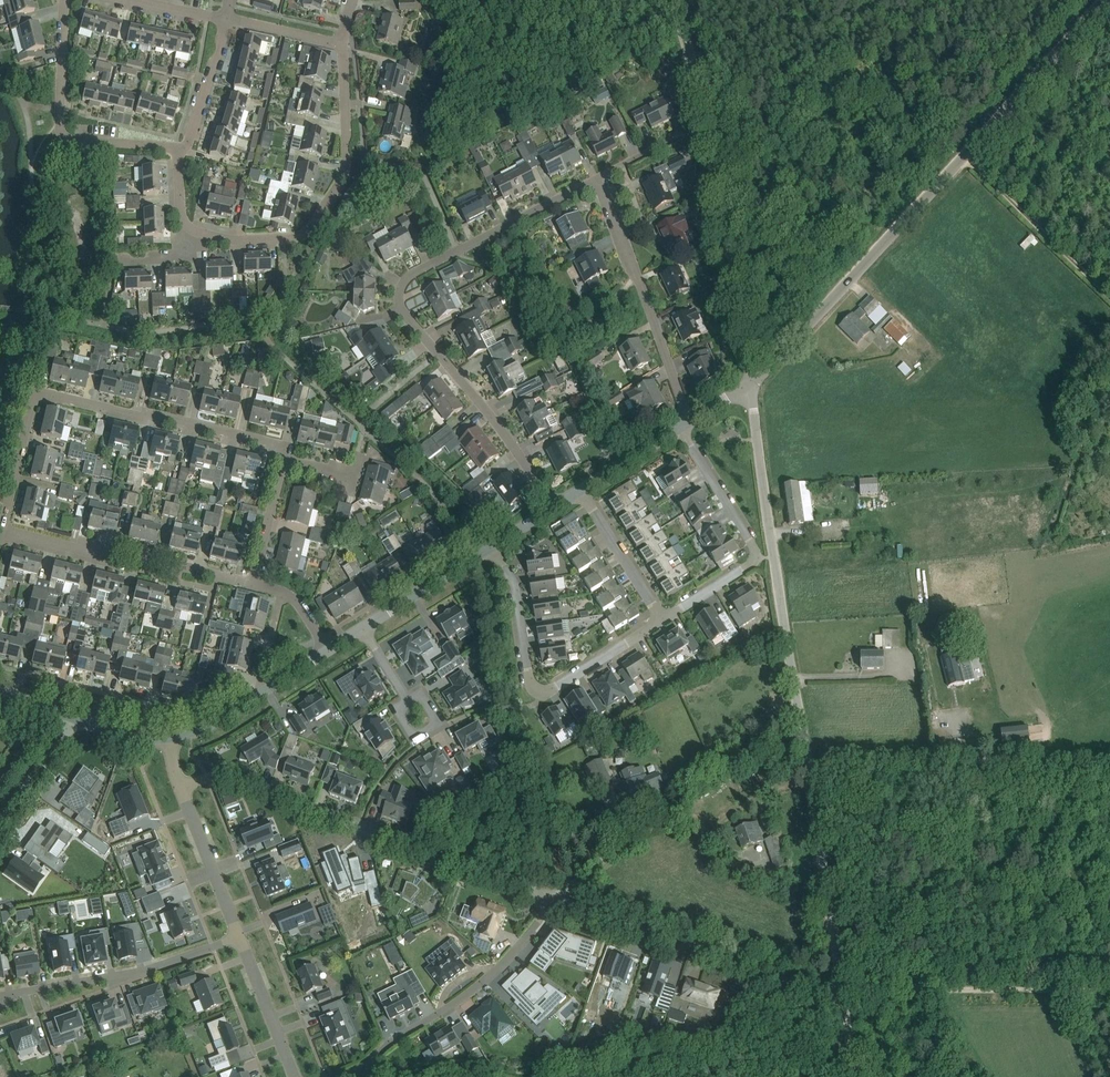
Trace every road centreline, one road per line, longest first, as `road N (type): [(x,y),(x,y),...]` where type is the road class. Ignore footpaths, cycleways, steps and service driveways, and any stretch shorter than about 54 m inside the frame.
road 1 (unclassified): [(748,386),(1104,0)]
road 2 (residential): [(553,505),(489,410),(408,320),(401,298),(414,273),(601,182)]
road 3 (track): [(415,1076),(446,1066),(557,1076),(639,1063),(816,985),(844,989)]
road 4 (residential): [(2,529),(34,392),(276,447),(285,462)]
road 5 (unclassified): [(806,779),(748,386)]
road 6 (residential): [(556,898),(230,778),(183,792)]
road 7 (unclassified): [(748,386),(729,225),(673,0)]
road 8 (residential): [(195,232),(234,241),(295,237),(325,210),(346,166),(343,45)]
road 9 (residential): [(806,779),(881,768),(1109,775)]
road 10 (unclassified): [(860,1076),(806,779)]
road 11 (residential): [(491,549),(517,584),(534,690),(554,689),(663,619)]
road 12 (residential): [(556,898),(491,974),(341,1076)]
road 13 (residential): [(816,985),(556,898)]
road 14 (track): [(1109,993),(844,989)]
road 15 (residential): [(663,619),(756,556),(683,430)]
road 16 (residential): [(253,584),(2,529)]
road 17 (residential): [(692,416),(601,182)]
road 18 (residential): [(0,1001),(156,967),(240,936)]
road 19 (residential): [(183,792),(240,936)]
road 20 (residential): [(581,490),(663,619)]
road 21 (residential): [(240,936),(296,1076)]
road 22 (unclassified): [(365,629),(491,549)]
road 23 (residential): [(178,147),(187,145),(226,17)]
road 24 (residential): [(61,143),(63,0)]
road 25 (unclassified): [(0,827),(76,720)]
road 26 (residential): [(253,584),(285,462)]
road 27 (residential): [(343,45),(226,17)]

